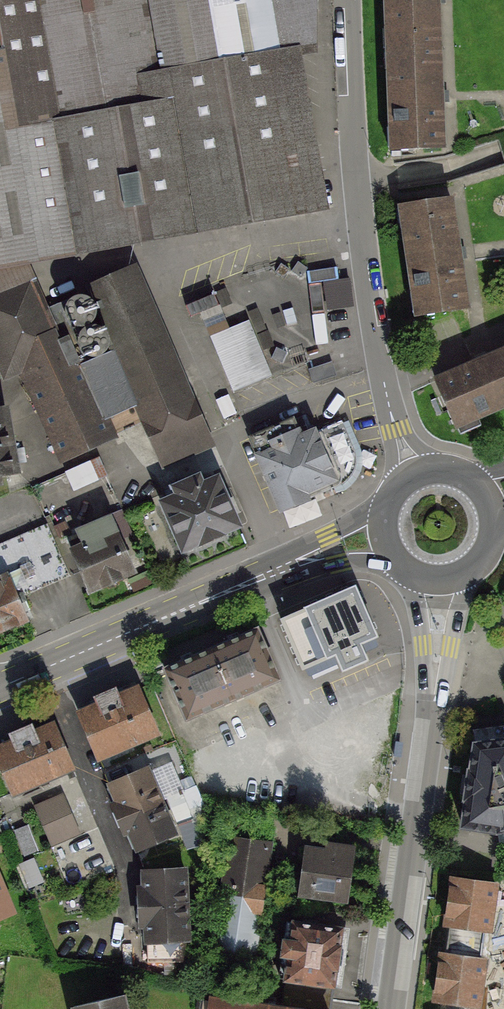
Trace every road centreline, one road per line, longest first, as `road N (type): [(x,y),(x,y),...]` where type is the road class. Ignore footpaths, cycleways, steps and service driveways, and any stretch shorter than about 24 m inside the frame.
road 1 (residential): [(397,429),(382,375),(360,218),(347,0)]
road 2 (tertiary): [(434,690),(389,1008)]
road 3 (residential): [(136,921),(132,851),(50,666)]
road 4 (secondary): [(50,666),(282,569)]
road 5 (tertiary): [(434,690),(470,571)]

